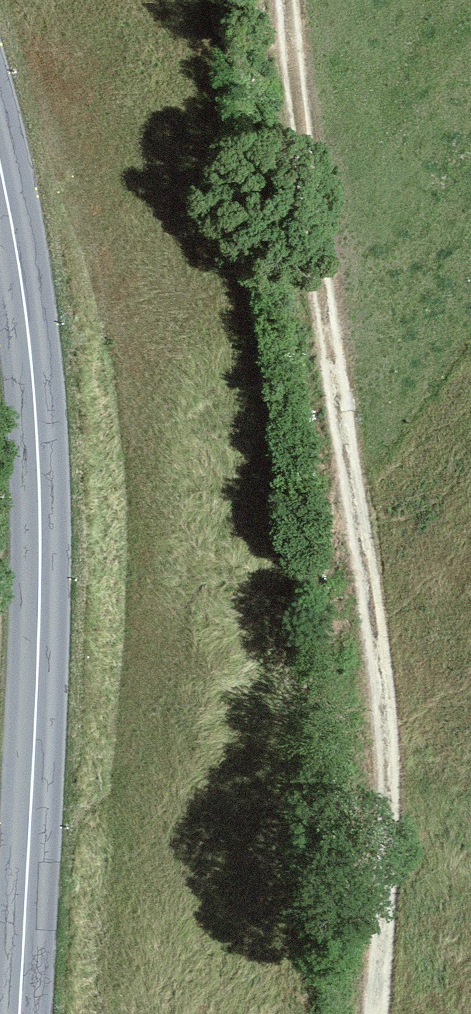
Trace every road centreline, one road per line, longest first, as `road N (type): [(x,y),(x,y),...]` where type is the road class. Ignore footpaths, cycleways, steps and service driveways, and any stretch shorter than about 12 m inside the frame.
road 1 (track): [(377,1013),(388,781),(382,691),(287,0)]
road 2 (primary): [(0,168),(30,343),(41,541),(20,1013)]

